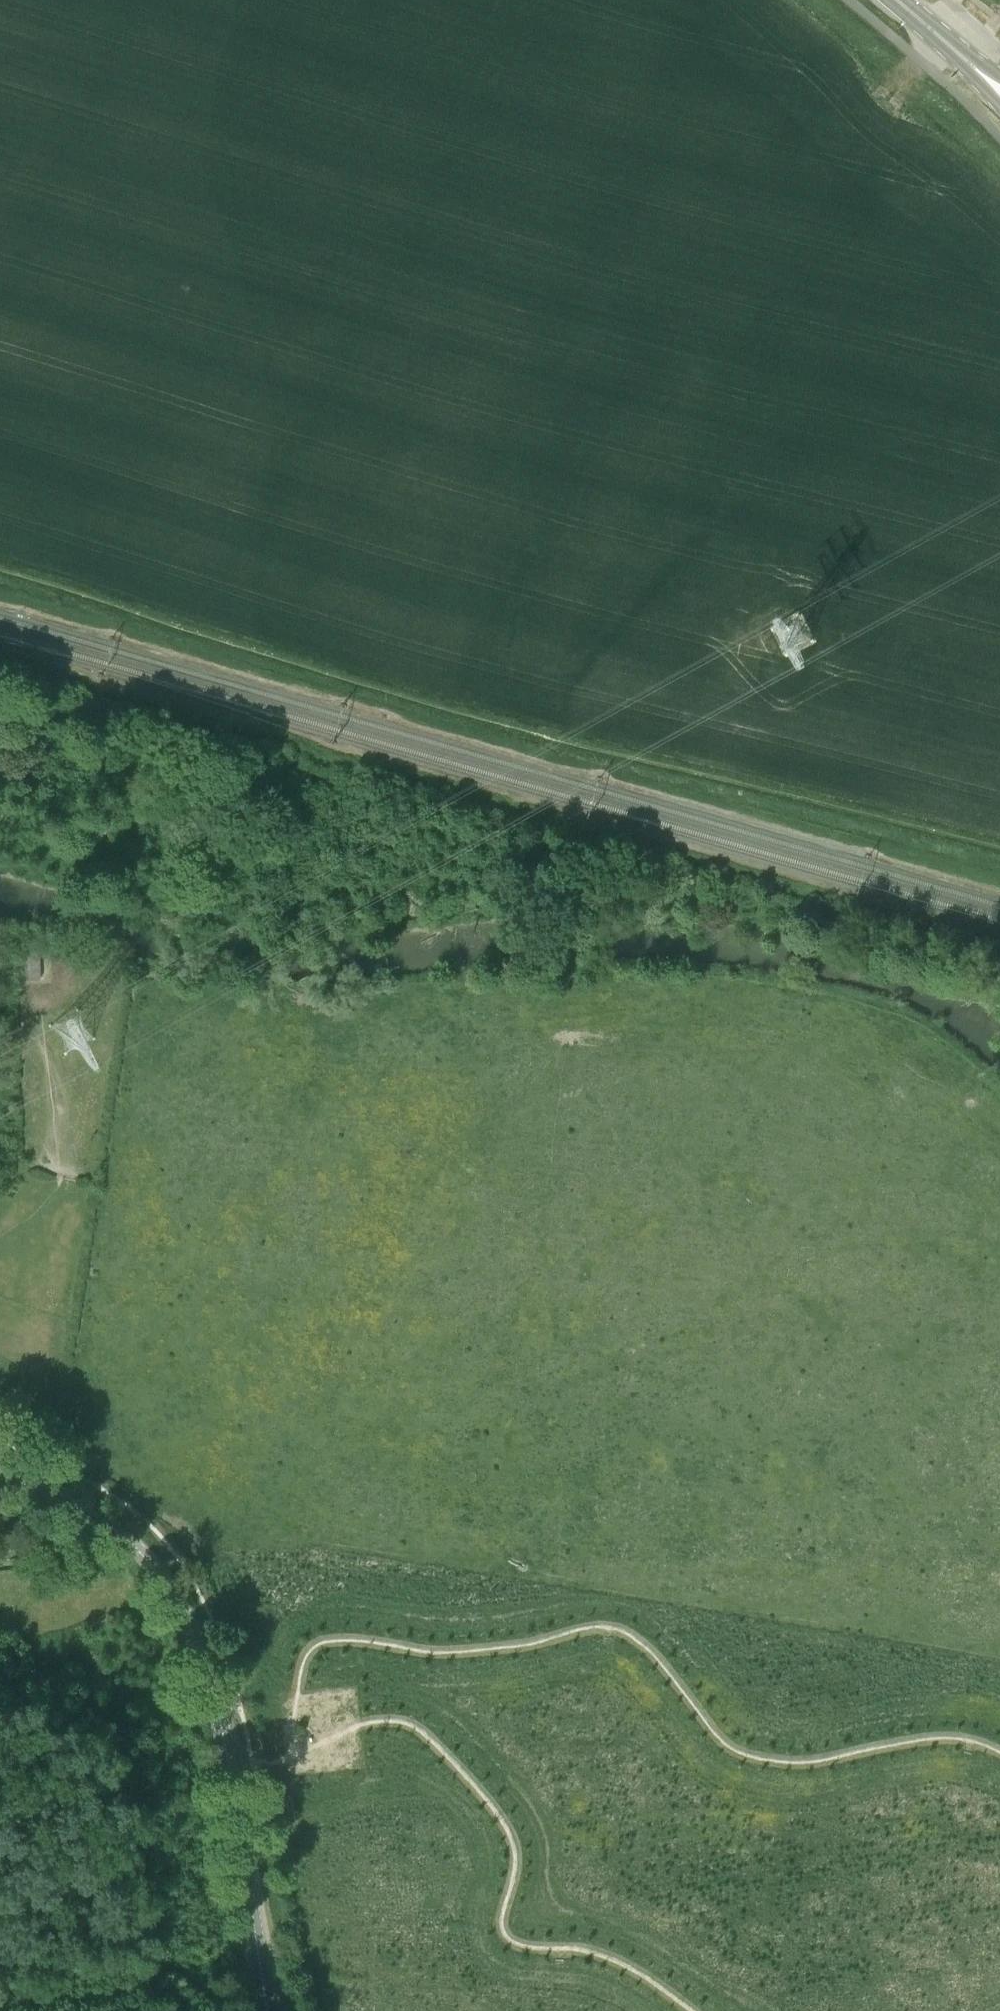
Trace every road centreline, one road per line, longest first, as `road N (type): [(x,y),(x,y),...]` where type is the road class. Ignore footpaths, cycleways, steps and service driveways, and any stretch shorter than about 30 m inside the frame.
road 1 (unclassified): [(267,2010),(212,1690),(166,1584),(125,1537),(83,1506),(0,1465)]

